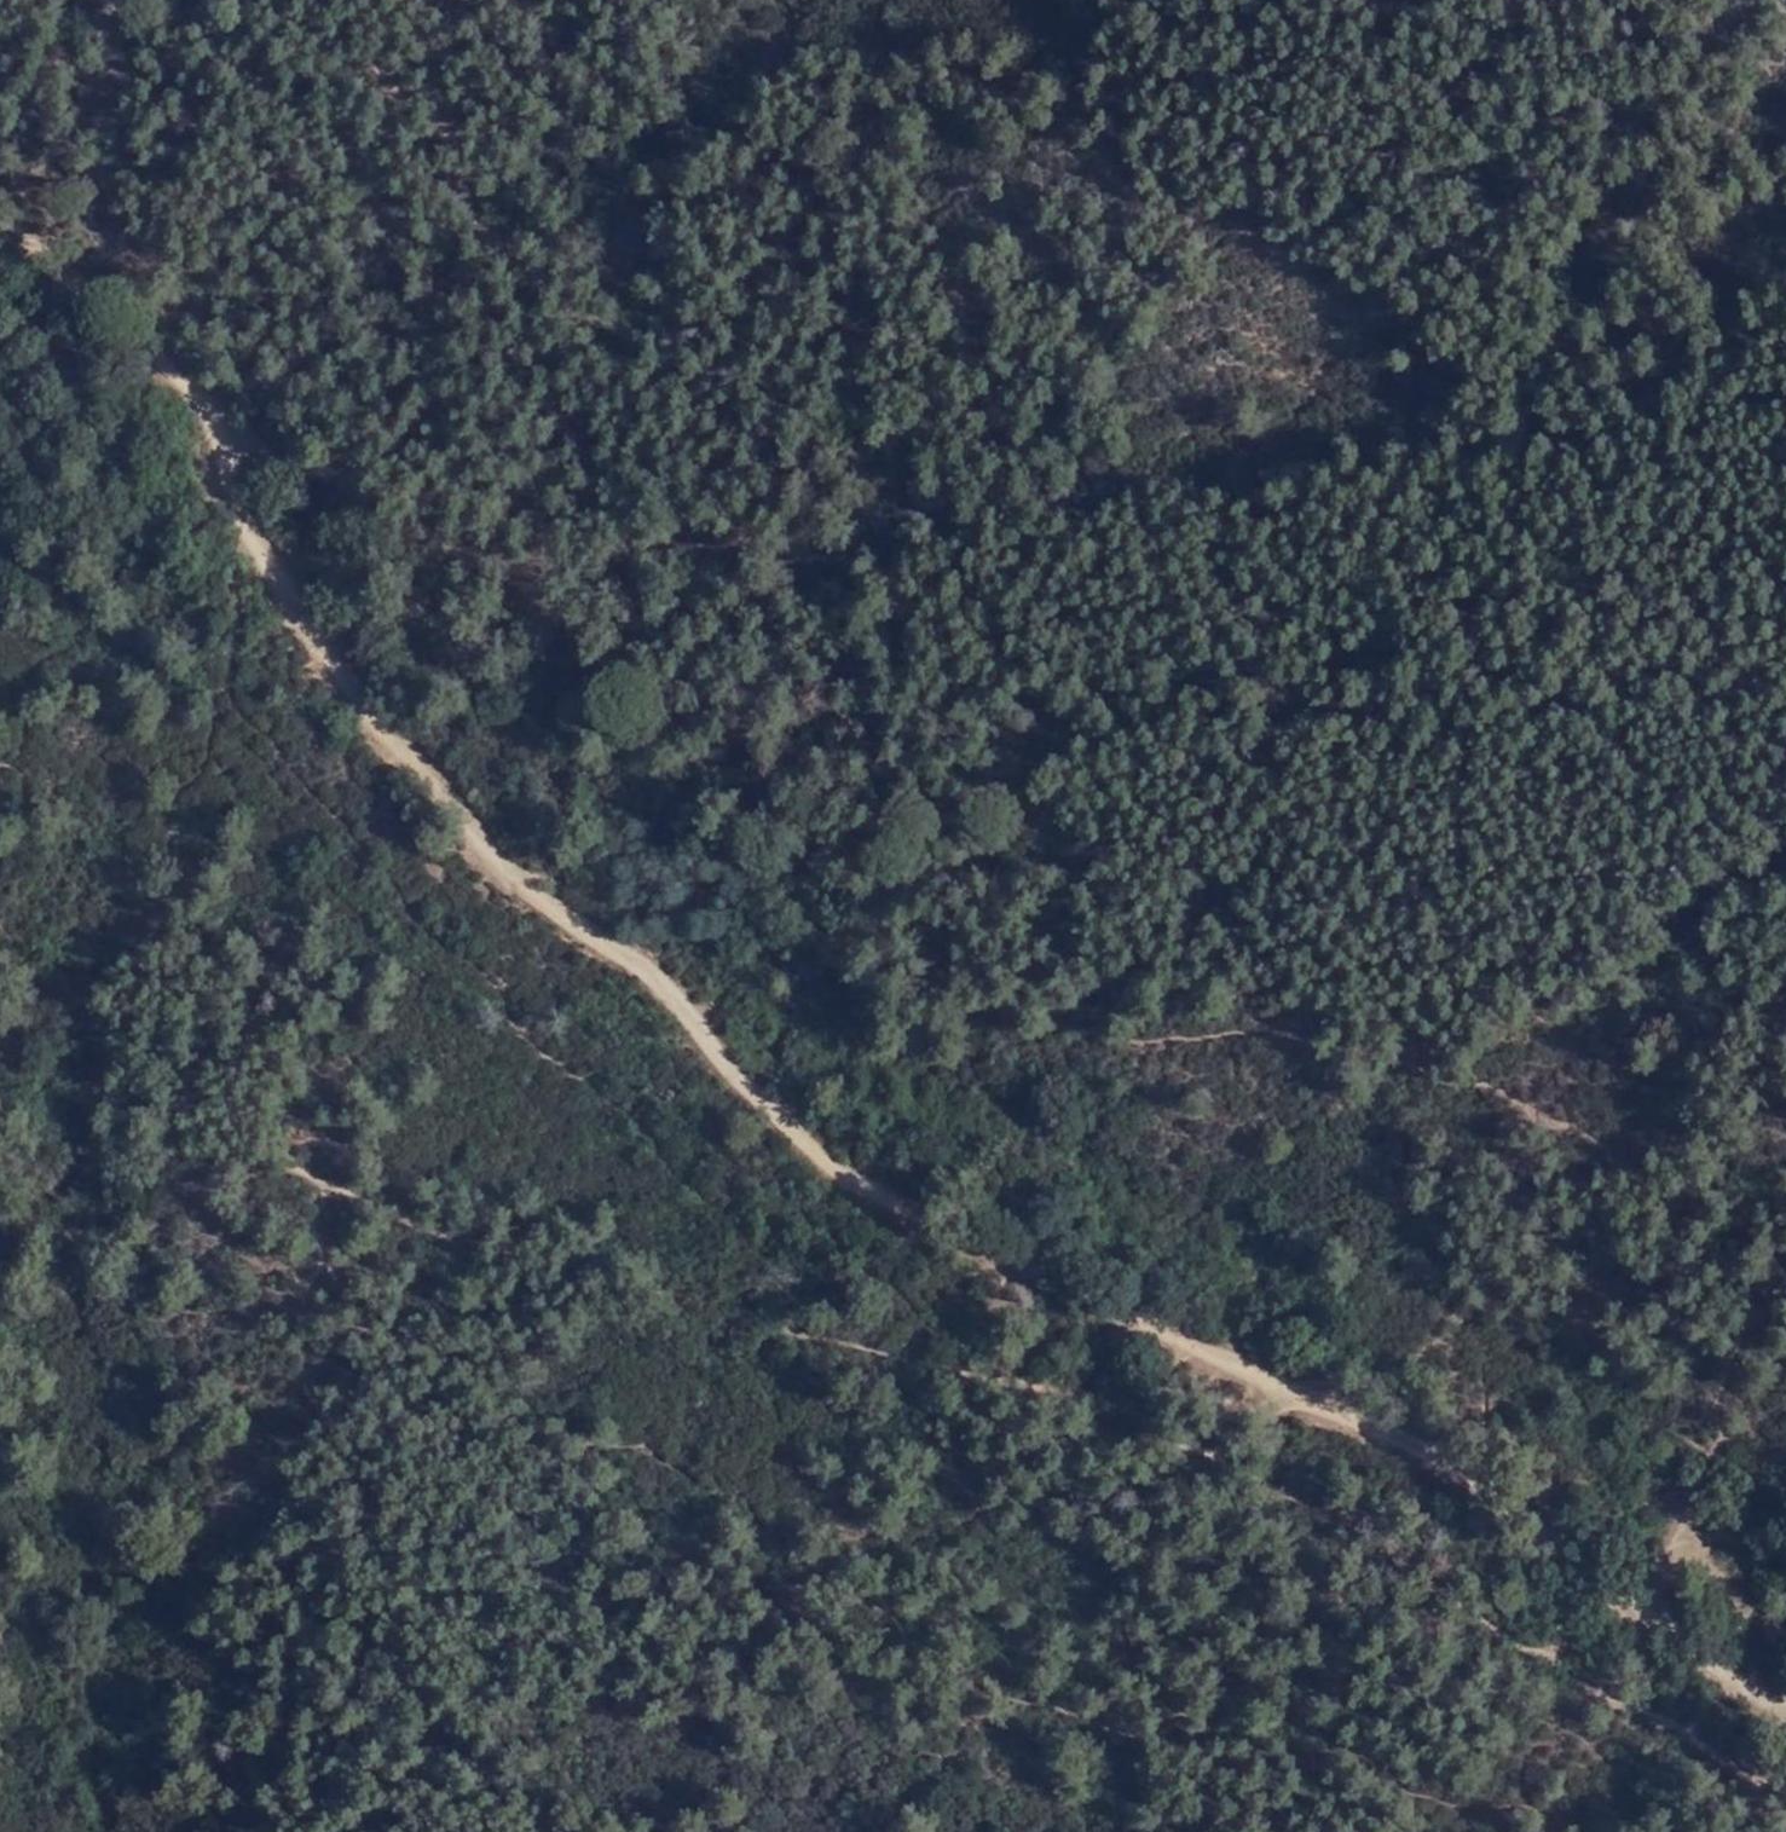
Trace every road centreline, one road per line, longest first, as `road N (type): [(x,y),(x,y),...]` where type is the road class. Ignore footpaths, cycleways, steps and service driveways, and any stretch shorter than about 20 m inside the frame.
road 1 (track): [(0,232),(98,306),(210,417),(247,536),(462,815),(870,1177),(1378,1420),(1785,1711)]

